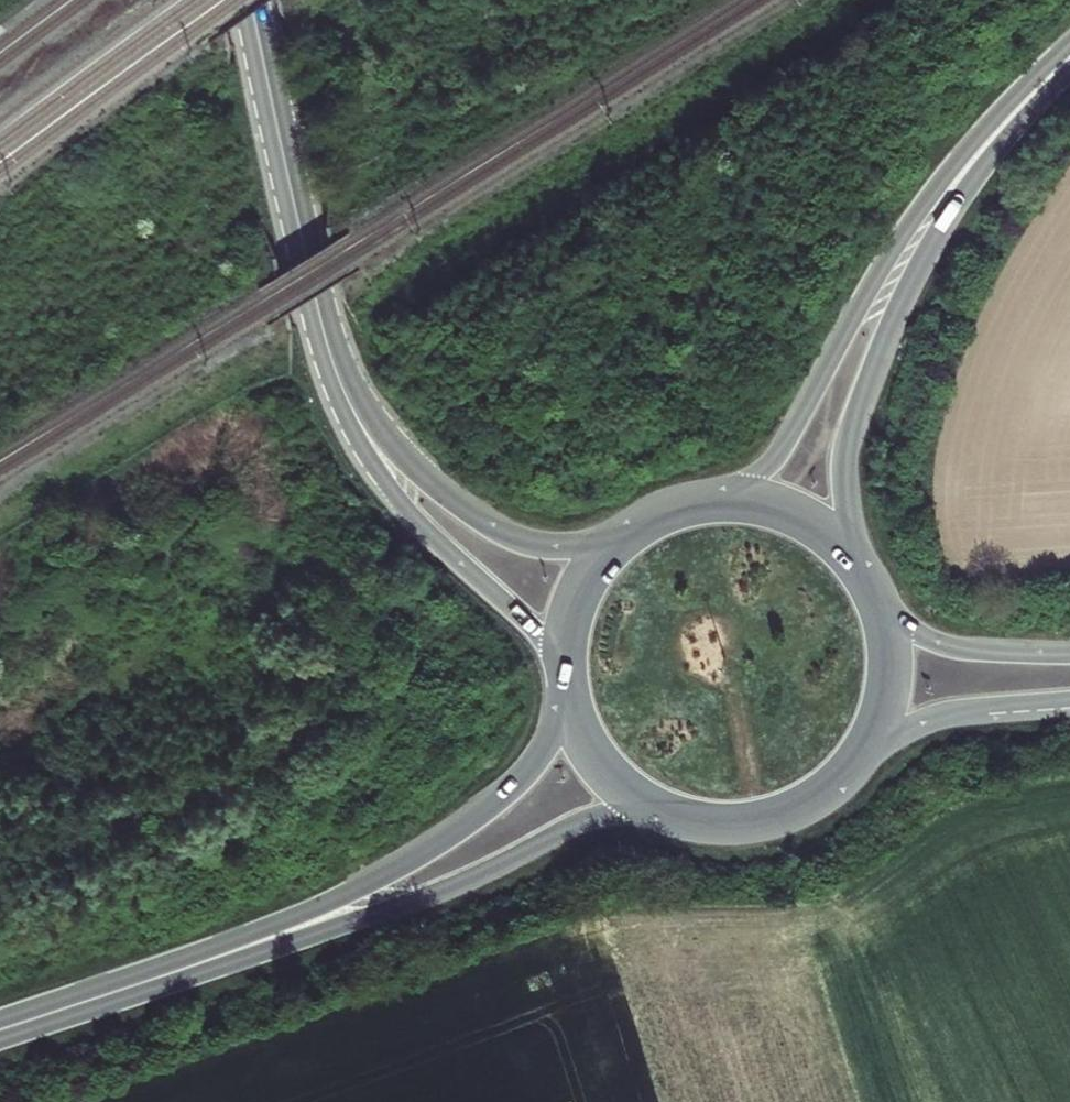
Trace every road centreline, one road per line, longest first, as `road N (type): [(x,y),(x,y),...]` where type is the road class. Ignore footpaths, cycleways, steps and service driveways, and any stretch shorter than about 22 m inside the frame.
road 1 (secondary): [(1069,46),(998,111),(932,191),(784,448),(714,500)]
road 2 (secondary): [(856,560),(846,453),(891,323),(942,222),(1069,62)]
road 3 (secondary): [(260,943),(452,887),(588,819),(658,811)]
road 4 (secondary): [(569,699),(536,762),(500,800),(260,943)]
road 5 (secondary): [(329,357),(376,476),(565,673)]
road 6 (secondary): [(625,536),(548,543),(485,520),(391,444),(329,357)]
road 7 (secondary): [(329,357),(249,0)]
road 8 (secondary): [(0,1030),(260,943)]
road 9 (secondary): [(658,811),(715,826),(773,820),(826,795),(867,752)]
road 10 (secondary): [(867,752),(951,715),(1069,703)]
road 11 (secondary): [(1069,654),(955,648),(909,629),(882,604)]
road 12 (secondary): [(856,560),(792,512),(714,500)]
road 13 (secondary): [(625,536),(576,604),(565,673)]
road 14 (secondary): [(867,752),(892,678),(882,604)]
road 15 (secondary): [(569,699),(601,765),(658,811)]

